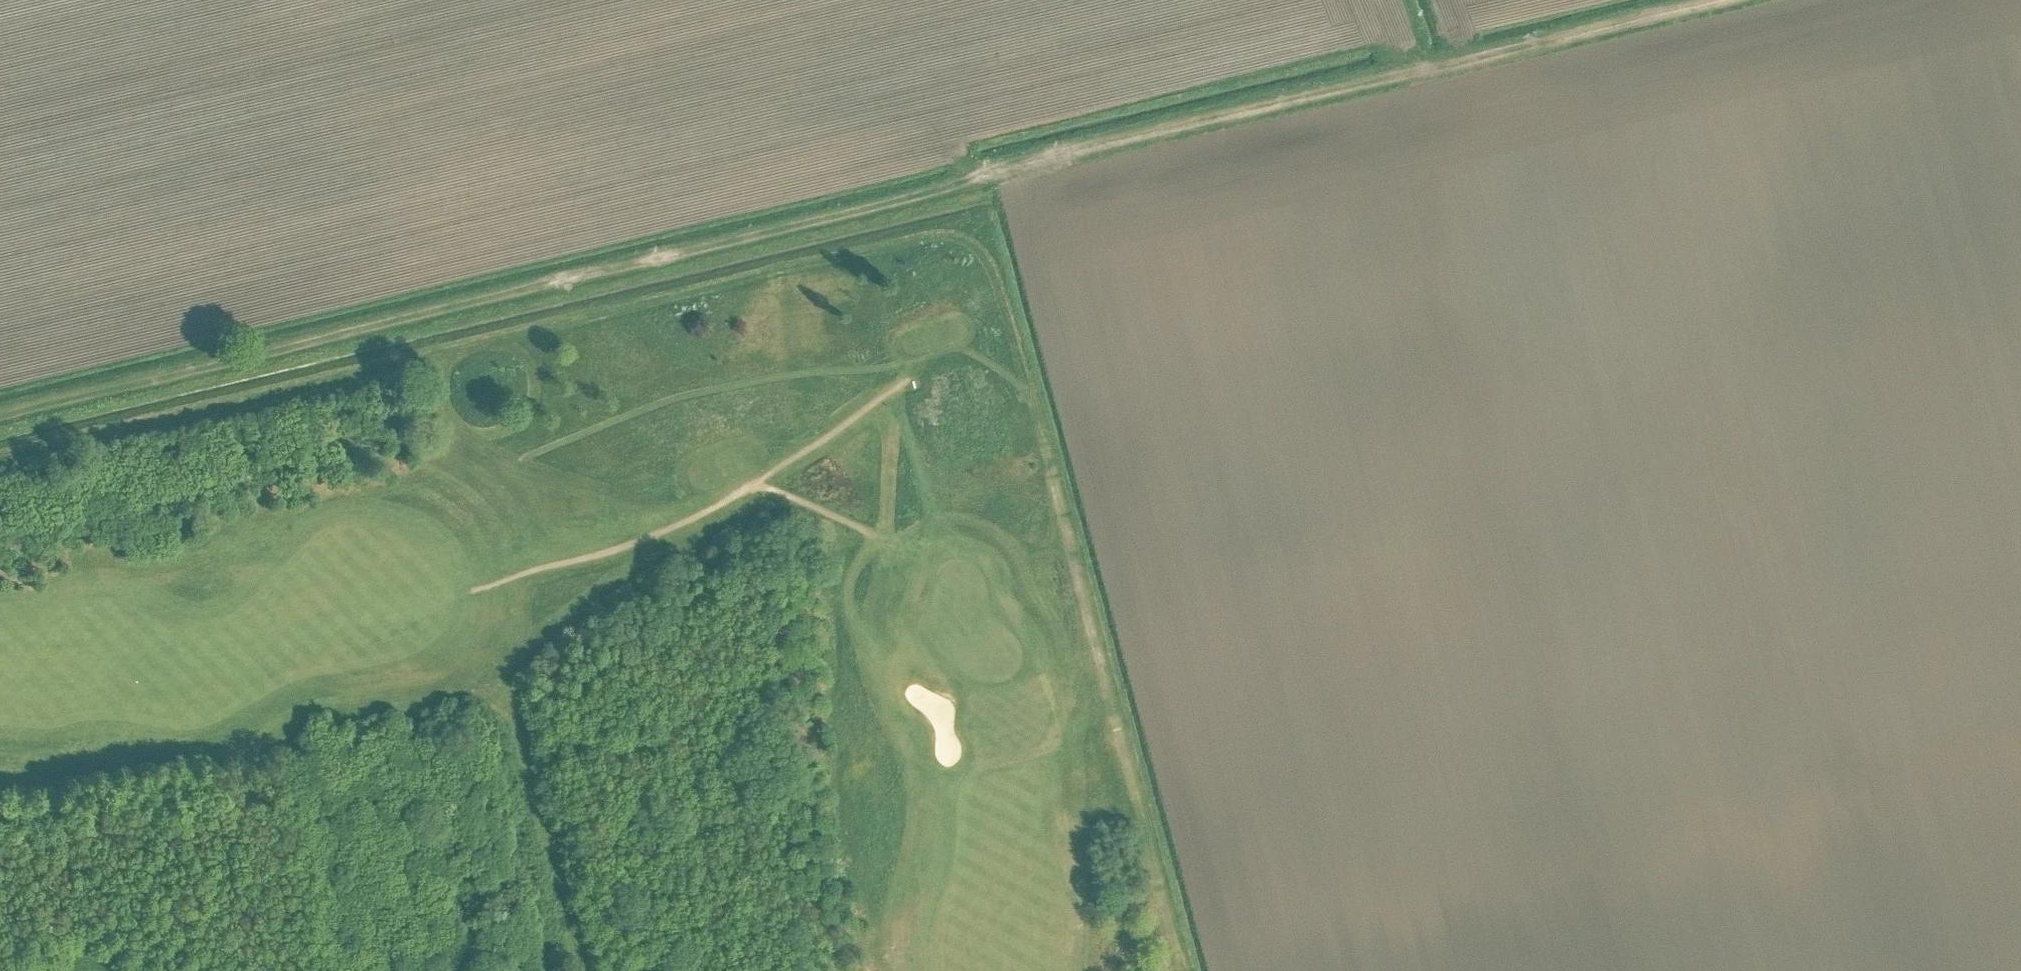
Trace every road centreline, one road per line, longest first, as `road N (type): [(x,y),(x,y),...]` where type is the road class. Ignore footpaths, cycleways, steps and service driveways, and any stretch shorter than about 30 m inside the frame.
road 1 (track): [(0,411),(1720,0)]

